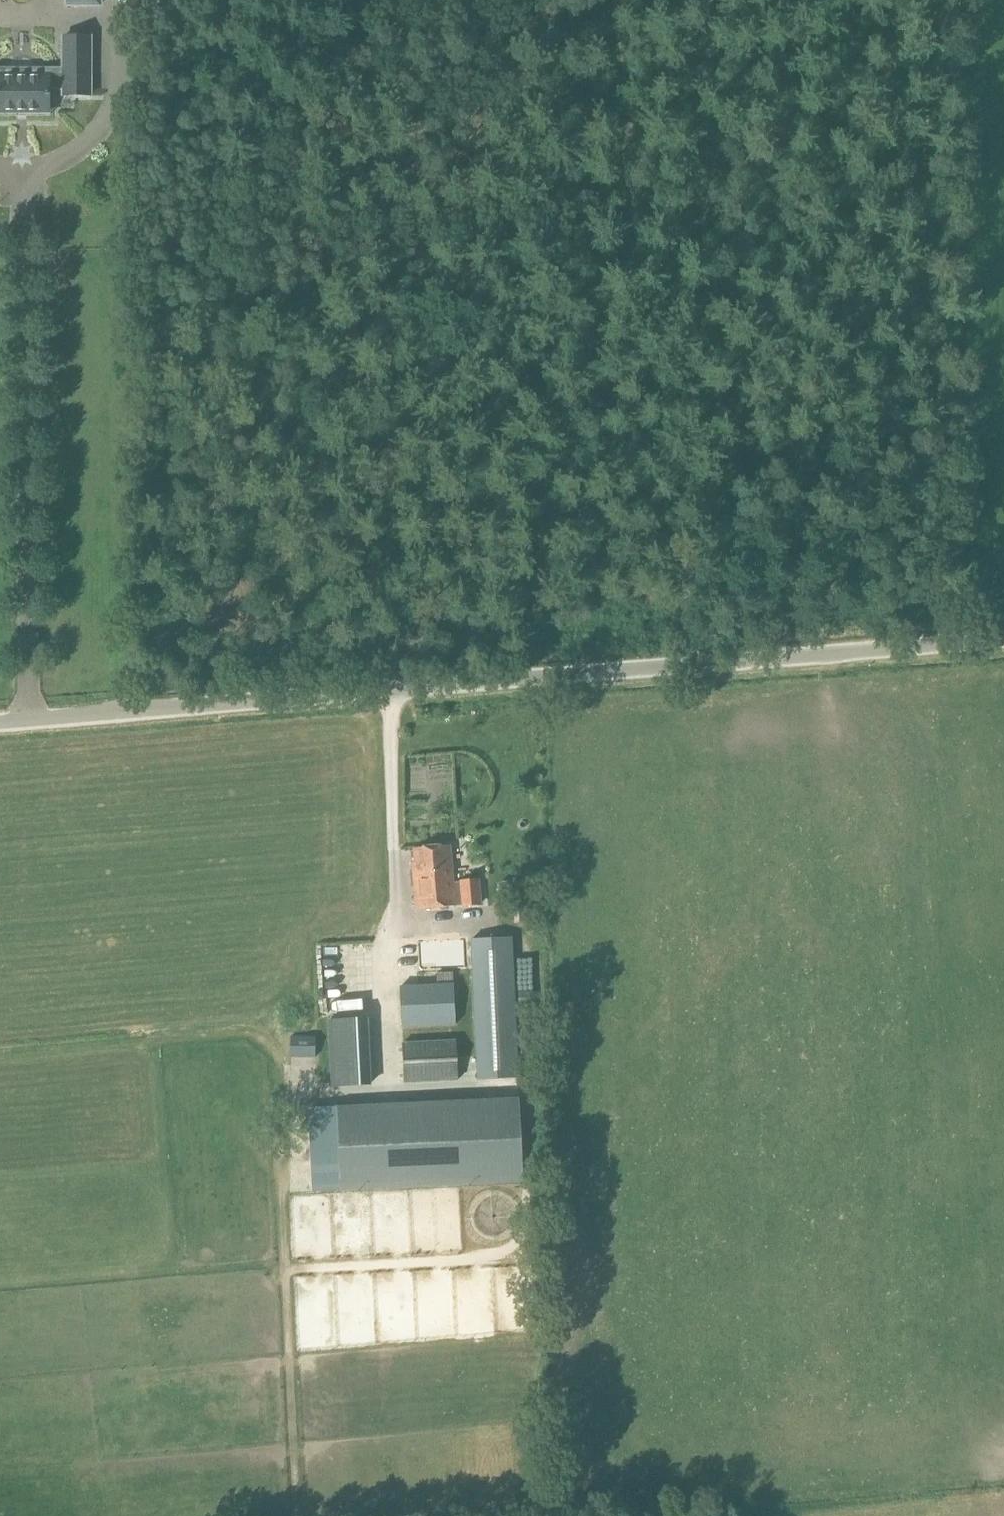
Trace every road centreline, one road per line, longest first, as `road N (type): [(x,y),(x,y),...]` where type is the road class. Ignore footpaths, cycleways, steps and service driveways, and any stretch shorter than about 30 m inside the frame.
road 1 (unclassified): [(0,718),(1003,639)]

